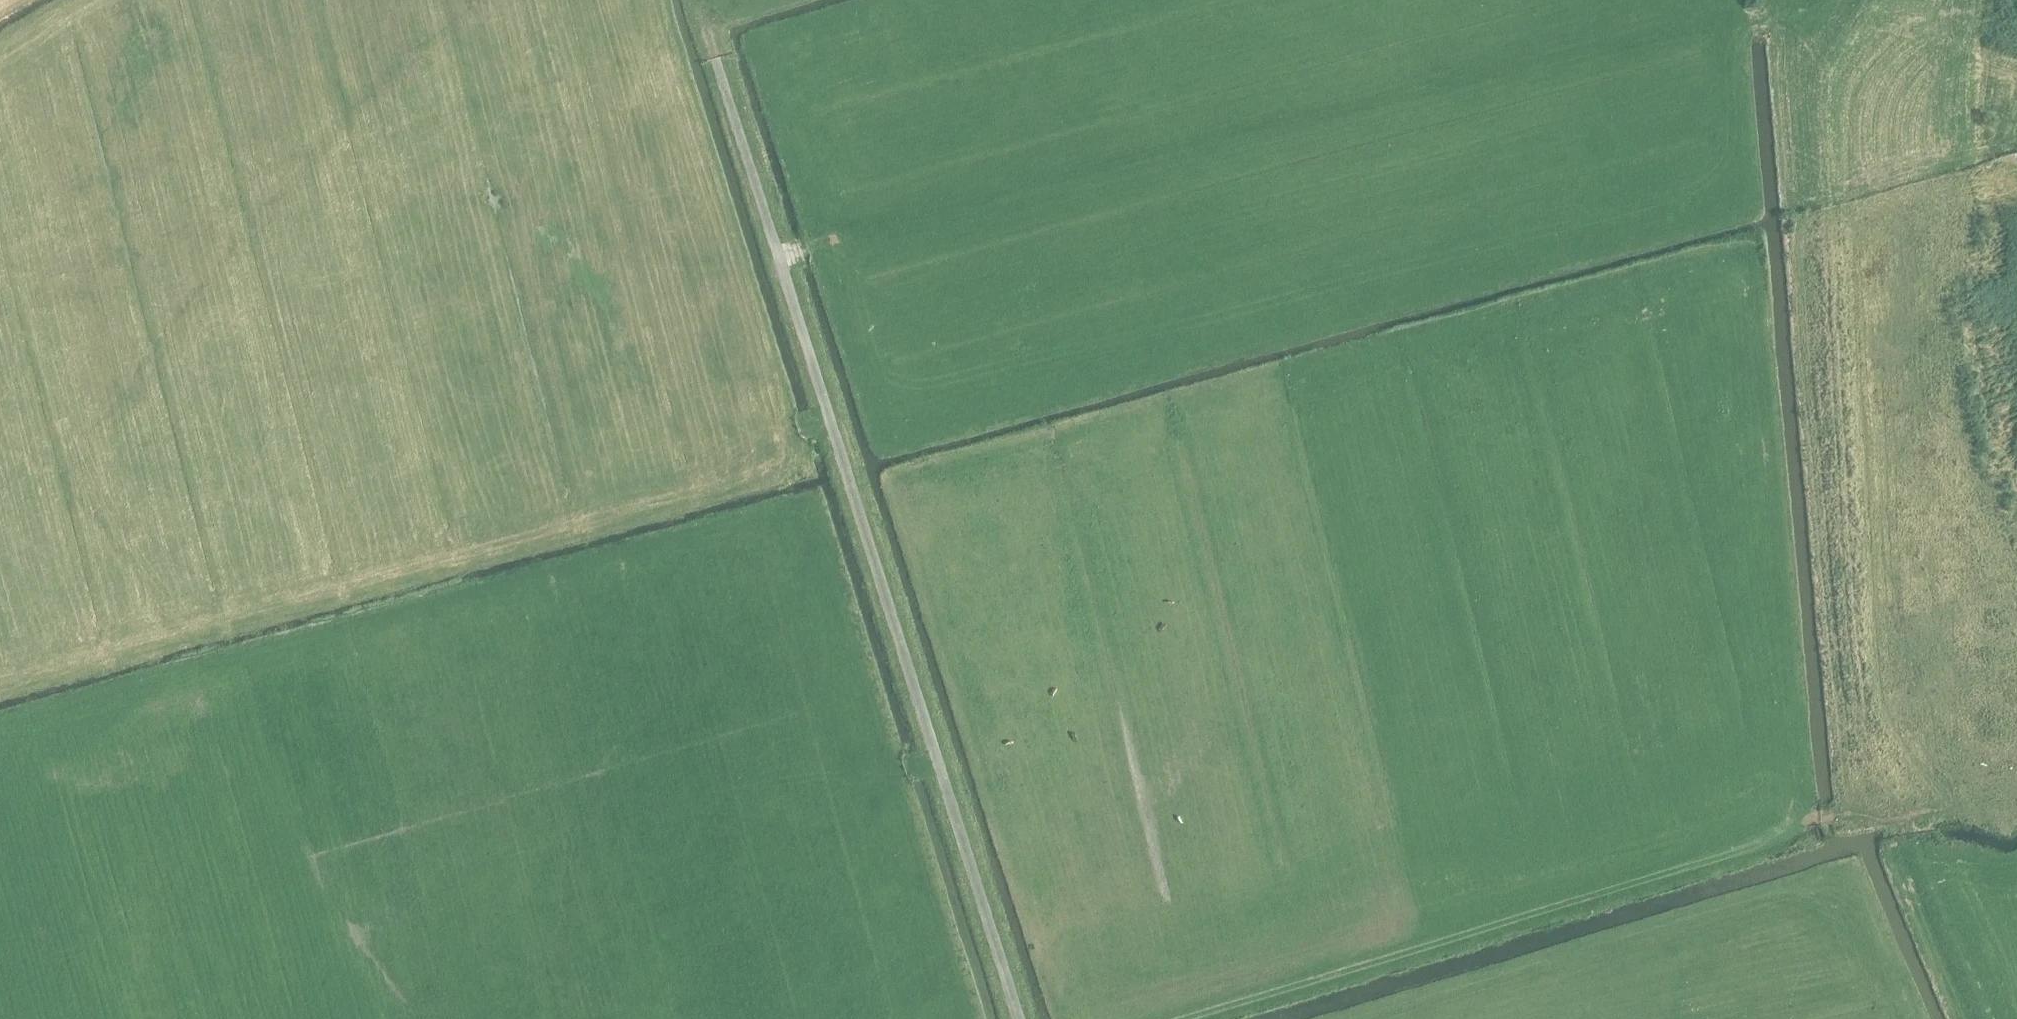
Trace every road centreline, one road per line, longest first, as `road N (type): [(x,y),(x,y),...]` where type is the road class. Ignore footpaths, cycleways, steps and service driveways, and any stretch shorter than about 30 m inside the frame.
road 1 (unclassified): [(1020,1018),(717,59)]
road 2 (track): [(1850,822),(1190,1018)]

